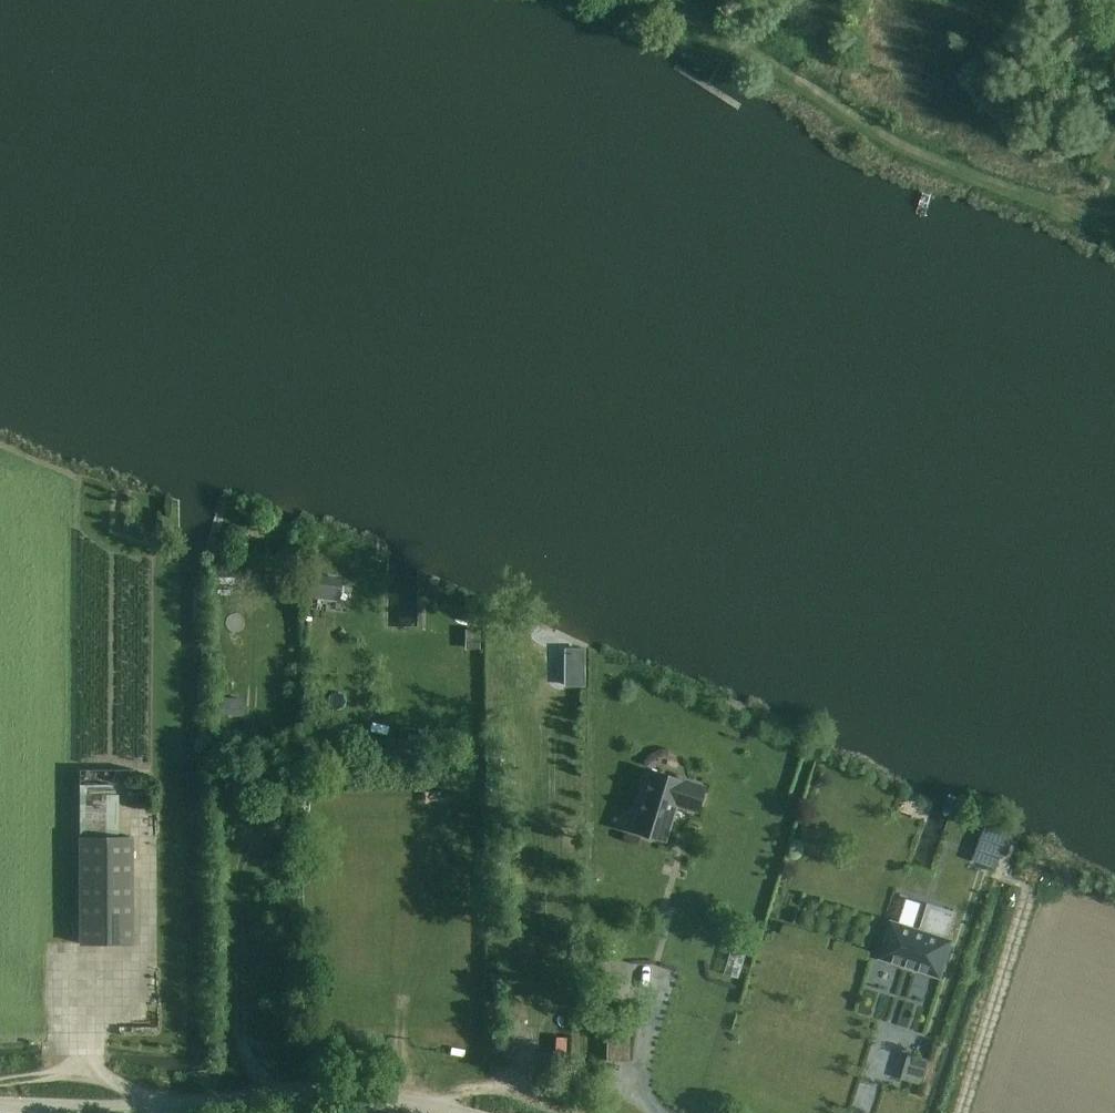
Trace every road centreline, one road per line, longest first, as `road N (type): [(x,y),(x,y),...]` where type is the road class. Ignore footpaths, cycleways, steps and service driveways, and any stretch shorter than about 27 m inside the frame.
road 1 (unclassified): [(0,1105),(131,1110),(304,1097),(401,1102)]

